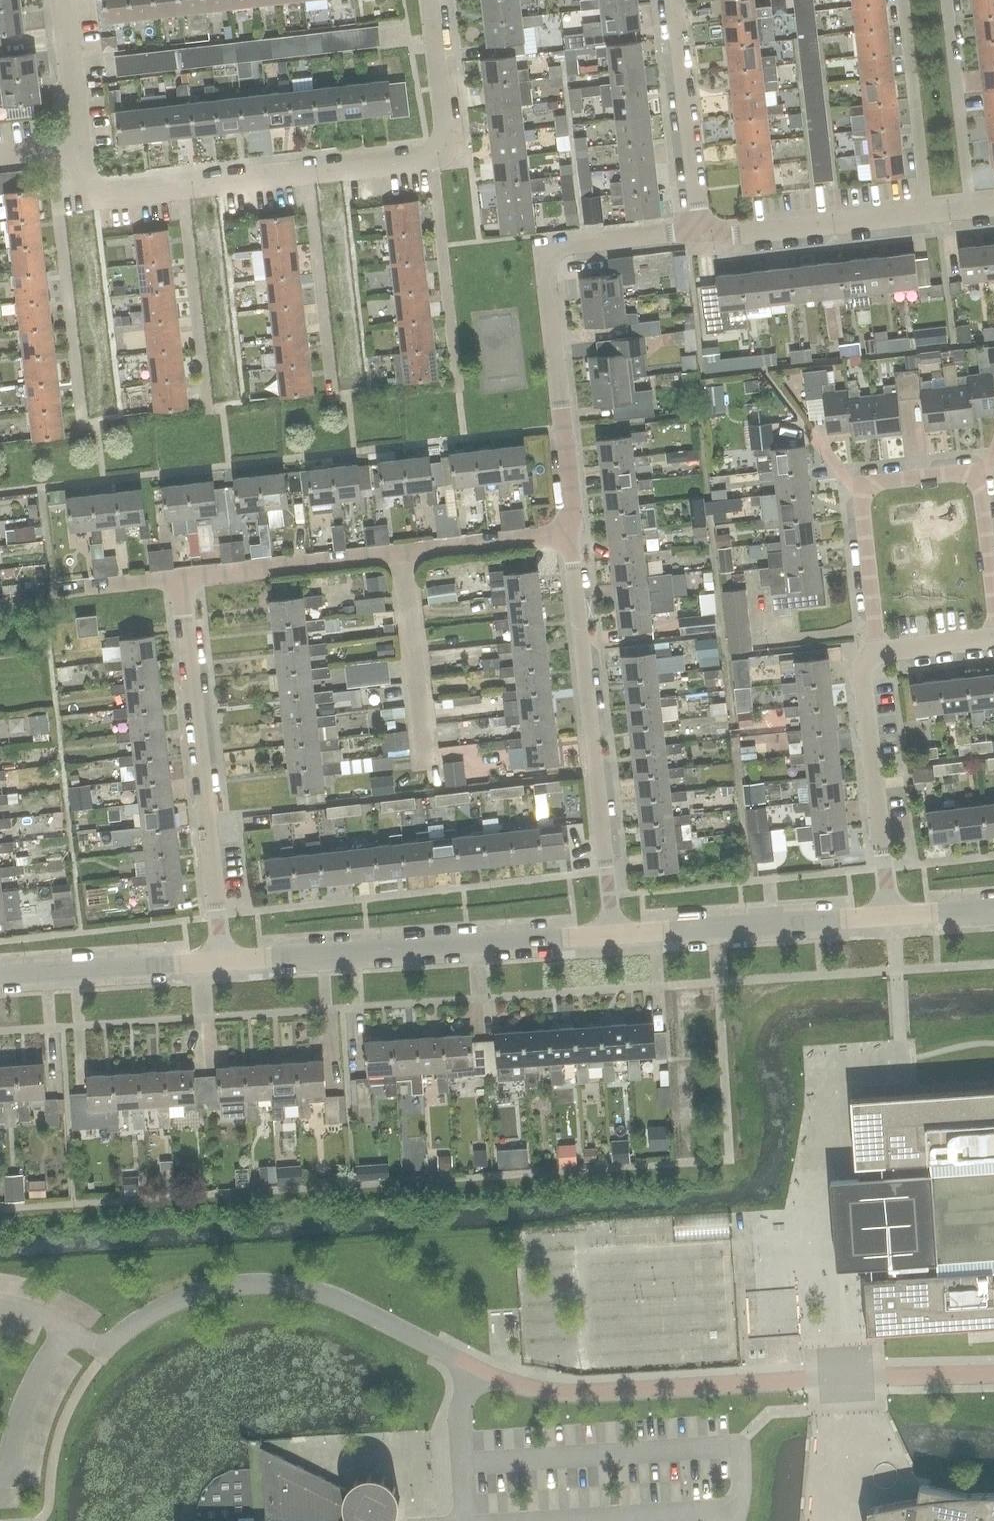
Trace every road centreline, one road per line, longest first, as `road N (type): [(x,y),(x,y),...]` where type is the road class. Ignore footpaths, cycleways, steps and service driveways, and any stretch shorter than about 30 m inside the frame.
road 1 (residential): [(221,962),(181,577),(573,529)]
road 2 (residential): [(573,529),(547,249),(700,232)]
road 3 (residential): [(615,936),(573,529)]
road 4 (residential): [(881,652),(862,494),(874,483),(967,472),(980,485),(993,601)]
road 5 (residential): [(221,962),(615,936)]
road 6 (residential): [(433,160),(116,195),(79,172),(72,142)]
road 7 (residential): [(615,936),(893,916)]
road 8 (residential): [(84,419),(44,146)]
road 9 (residential): [(893,916),(863,678),(881,652)]
road 10 (residential): [(700,232),(675,0)]
road 11 (residential): [(700,232),(733,236),(929,212)]
road 12 (residential): [(0,976),(221,962)]
road 13 (residential): [(905,0),(929,212)]
road 14 (residential): [(972,207),(946,0)]
road 15 (residential): [(433,160),(447,130),(432,0)]
road 16 (residential): [(72,142),(57,0)]

